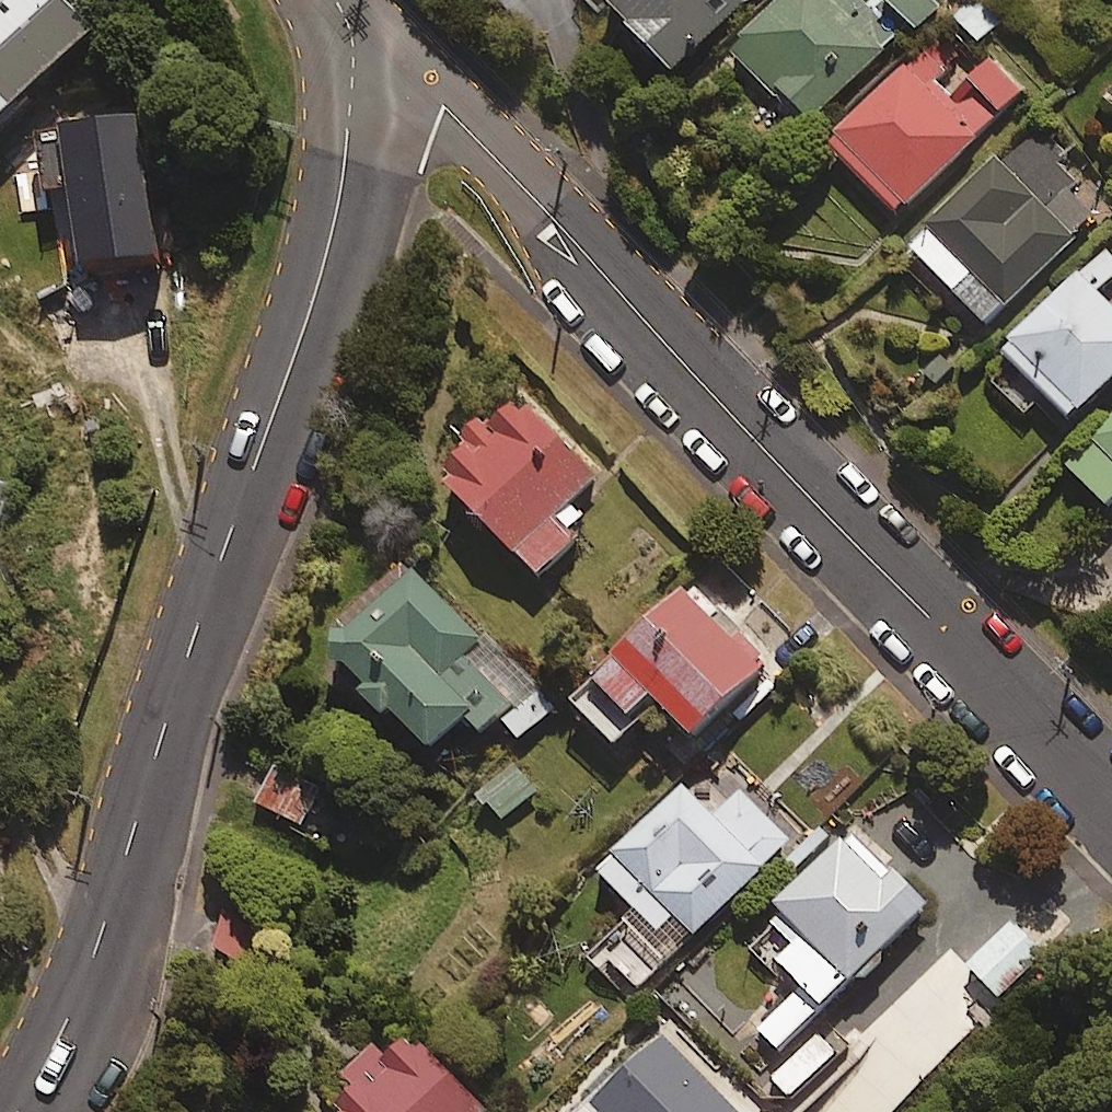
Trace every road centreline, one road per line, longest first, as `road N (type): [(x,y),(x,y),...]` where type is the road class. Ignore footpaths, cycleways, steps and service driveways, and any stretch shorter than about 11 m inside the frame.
road 1 (tertiary): [(352,39),(352,114),(321,270),(174,690),(107,916),(19,1111)]
road 2 (unclassified): [(1111,784),(444,106),(352,39)]

